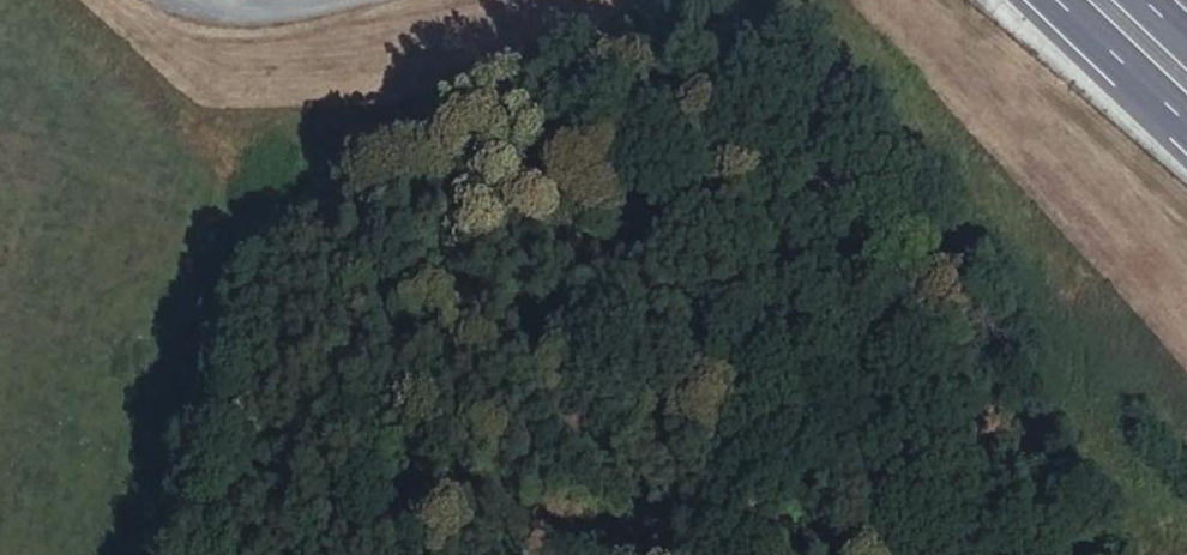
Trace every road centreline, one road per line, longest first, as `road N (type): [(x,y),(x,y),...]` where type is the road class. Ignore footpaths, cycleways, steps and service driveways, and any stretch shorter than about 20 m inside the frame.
road 1 (motorway): [(1058,0),(1186,122)]

